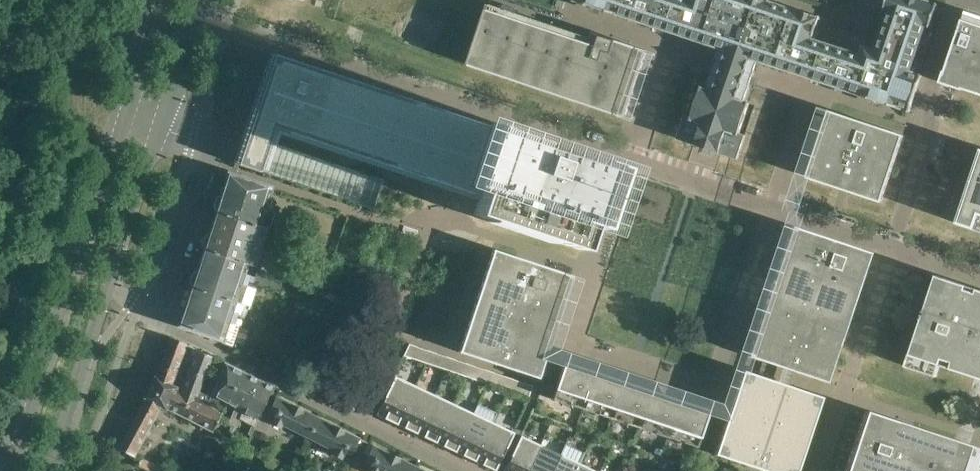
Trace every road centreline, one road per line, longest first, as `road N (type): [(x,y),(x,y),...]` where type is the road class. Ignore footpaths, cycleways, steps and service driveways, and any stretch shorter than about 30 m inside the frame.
road 1 (unclassified): [(132,106),(15,470)]
road 2 (unclassified): [(460,470),(155,322)]
road 3 (residential): [(165,117),(214,131),(155,322)]
road 4 (residential): [(114,282),(165,117)]
road 5 (unclassified): [(52,470),(91,353)]
road 6 (unclassified): [(165,117),(204,0)]

